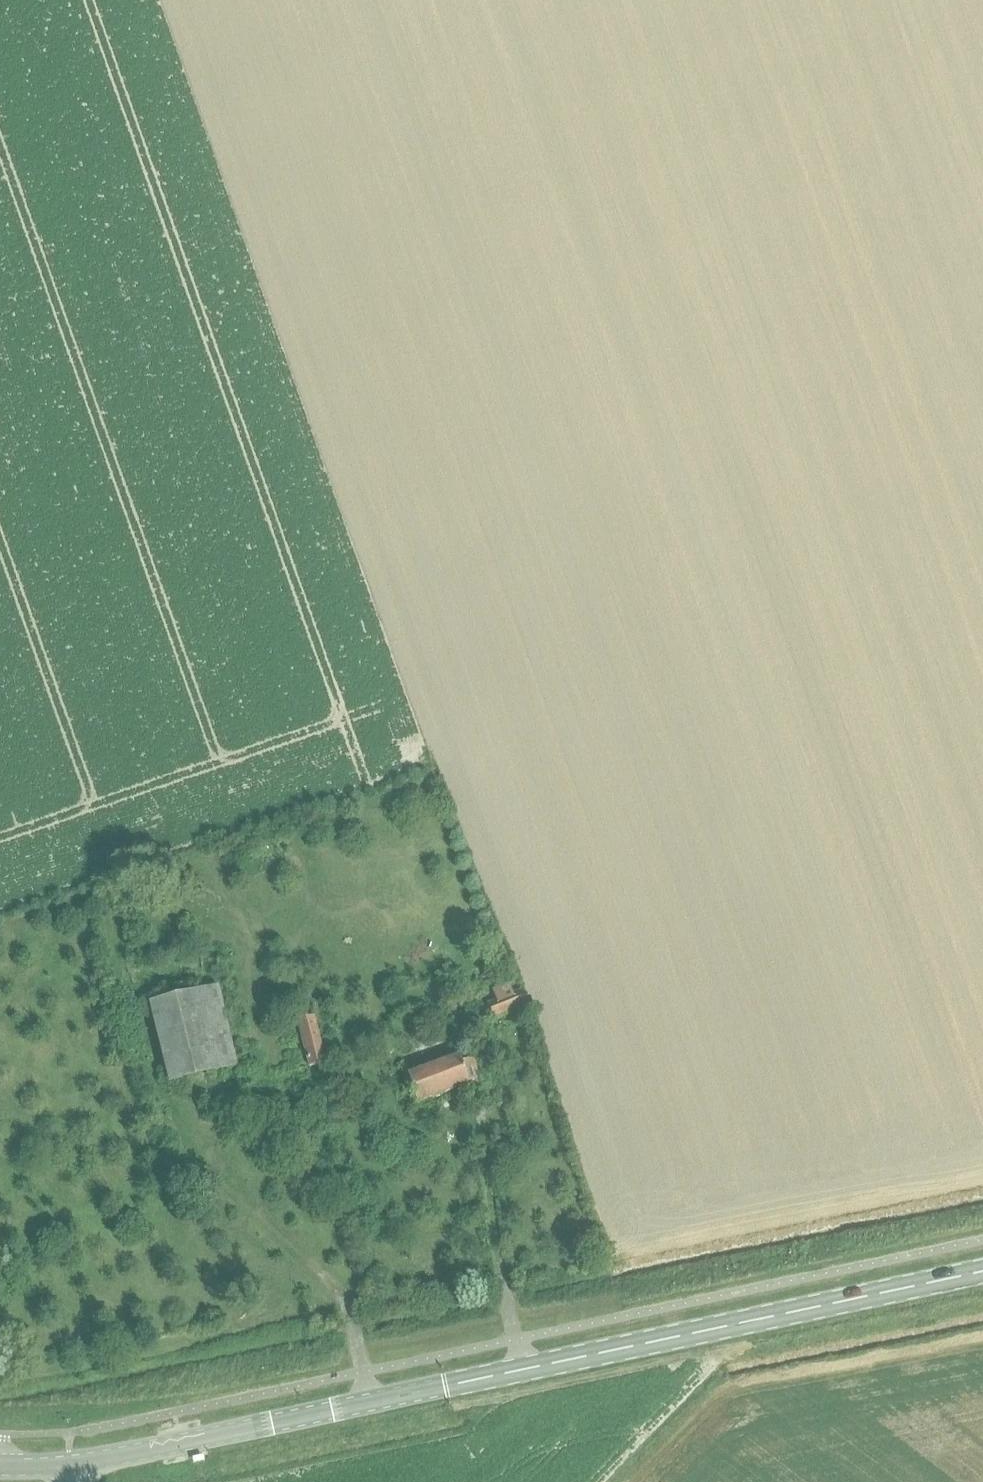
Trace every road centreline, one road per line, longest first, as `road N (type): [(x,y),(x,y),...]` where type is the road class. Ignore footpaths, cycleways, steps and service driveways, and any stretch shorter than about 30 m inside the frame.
road 1 (secondary): [(446,1387),(982,1272)]
road 2 (secondary): [(446,1387),(70,1467)]

